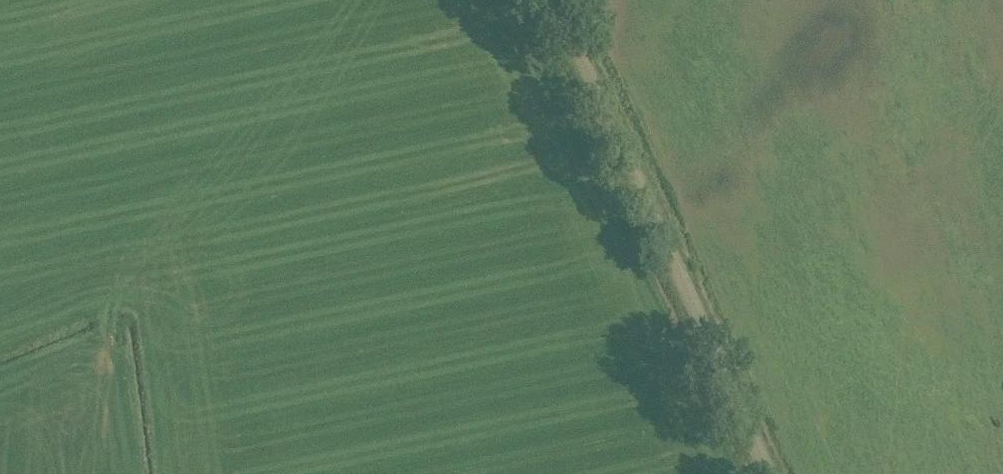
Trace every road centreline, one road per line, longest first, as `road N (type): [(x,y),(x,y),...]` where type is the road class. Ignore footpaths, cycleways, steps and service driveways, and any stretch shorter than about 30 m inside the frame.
road 1 (unclassified): [(768,473),(638,172),(545,0)]

